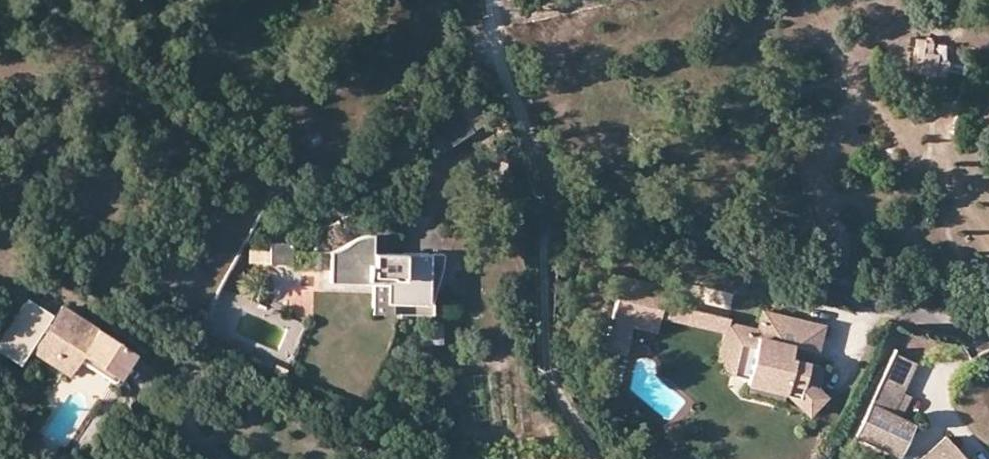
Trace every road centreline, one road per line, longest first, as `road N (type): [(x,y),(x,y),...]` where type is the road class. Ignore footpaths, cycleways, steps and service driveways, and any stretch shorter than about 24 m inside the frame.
road 1 (track): [(593,458),(556,384),(540,184),(488,0)]
road 2 (residential): [(988,328),(540,184)]

